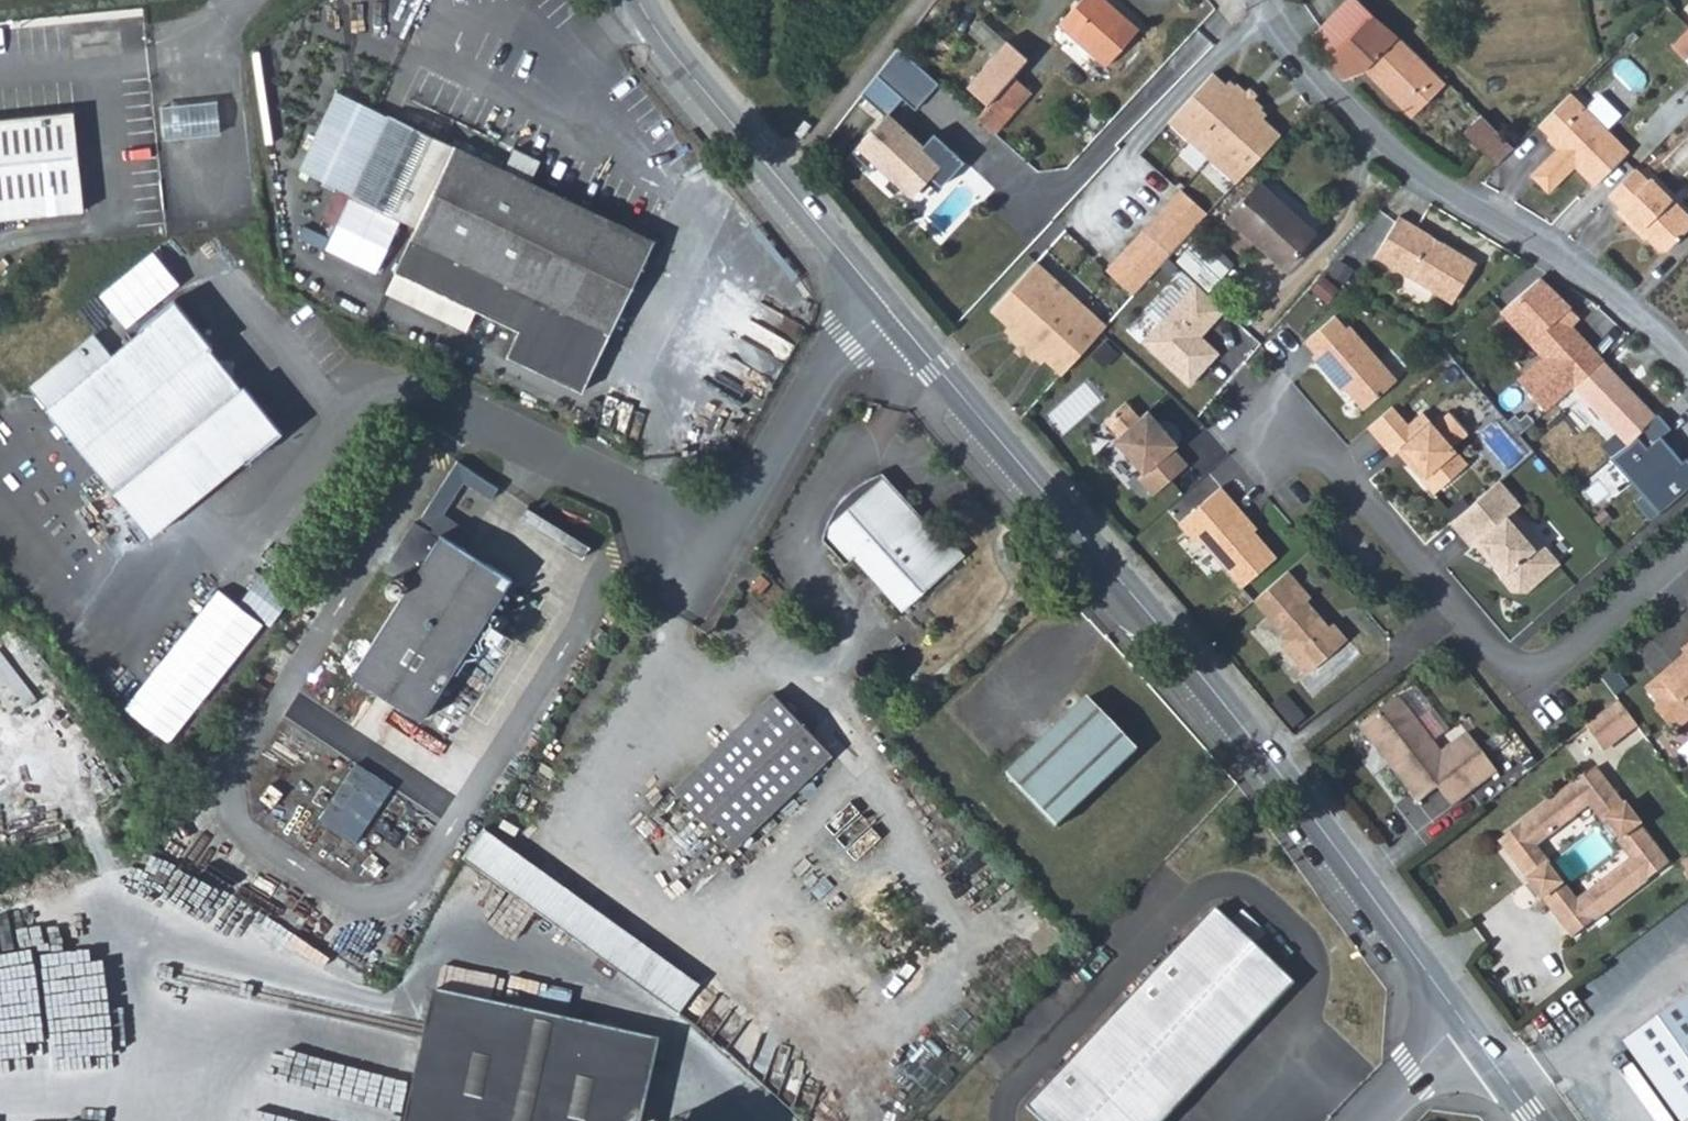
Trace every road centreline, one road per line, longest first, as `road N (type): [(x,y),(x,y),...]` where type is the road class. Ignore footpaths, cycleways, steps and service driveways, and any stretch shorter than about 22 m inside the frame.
road 1 (residential): [(877,301),(1276,767),(1468,1028)]
road 2 (unclassified): [(877,301),(848,334),(761,488),(716,525),(436,394)]
road 3 (residential): [(1259,0),(1336,110),(1418,182),(1505,221),(1634,311),(1687,367)]
road 4 (residential): [(1687,546),(1552,663),(1527,672),(1500,663),(1318,454),(1269,436)]
road 5 (residential): [(638,0),(877,301)]
road 6 (unclassified): [(1468,1028),(1369,1120)]

